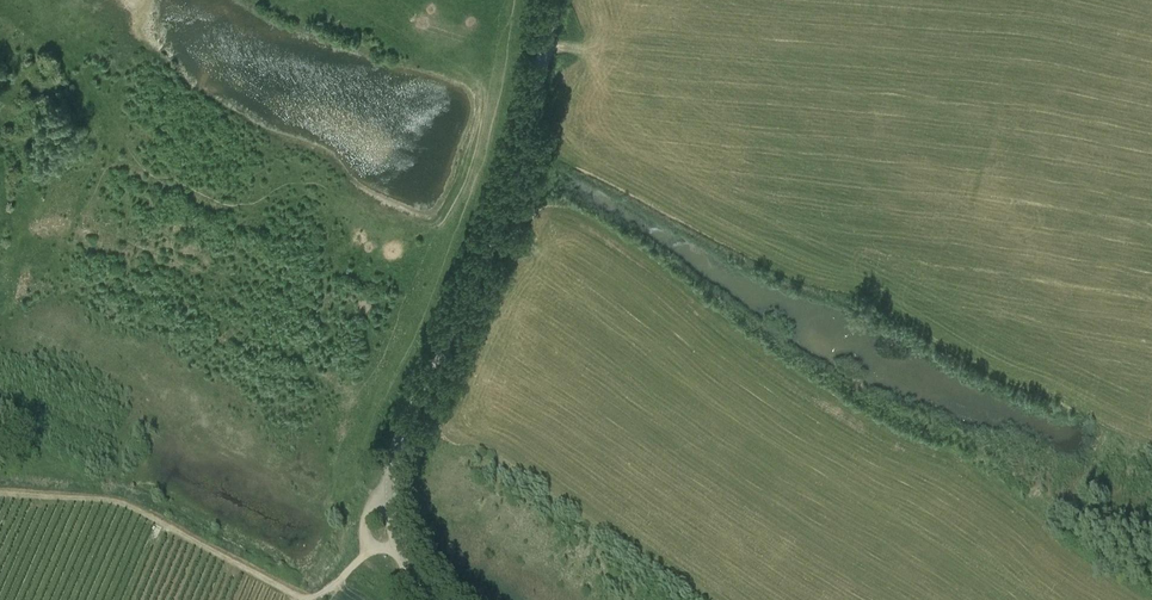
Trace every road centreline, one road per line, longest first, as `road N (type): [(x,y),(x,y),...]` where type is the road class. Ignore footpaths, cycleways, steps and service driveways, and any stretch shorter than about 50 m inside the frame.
road 1 (tertiary): [(426,599),(396,537),(394,460),(511,182),(552,0)]
road 2 (track): [(371,547),(331,589),(303,597),(118,501),(0,493)]

